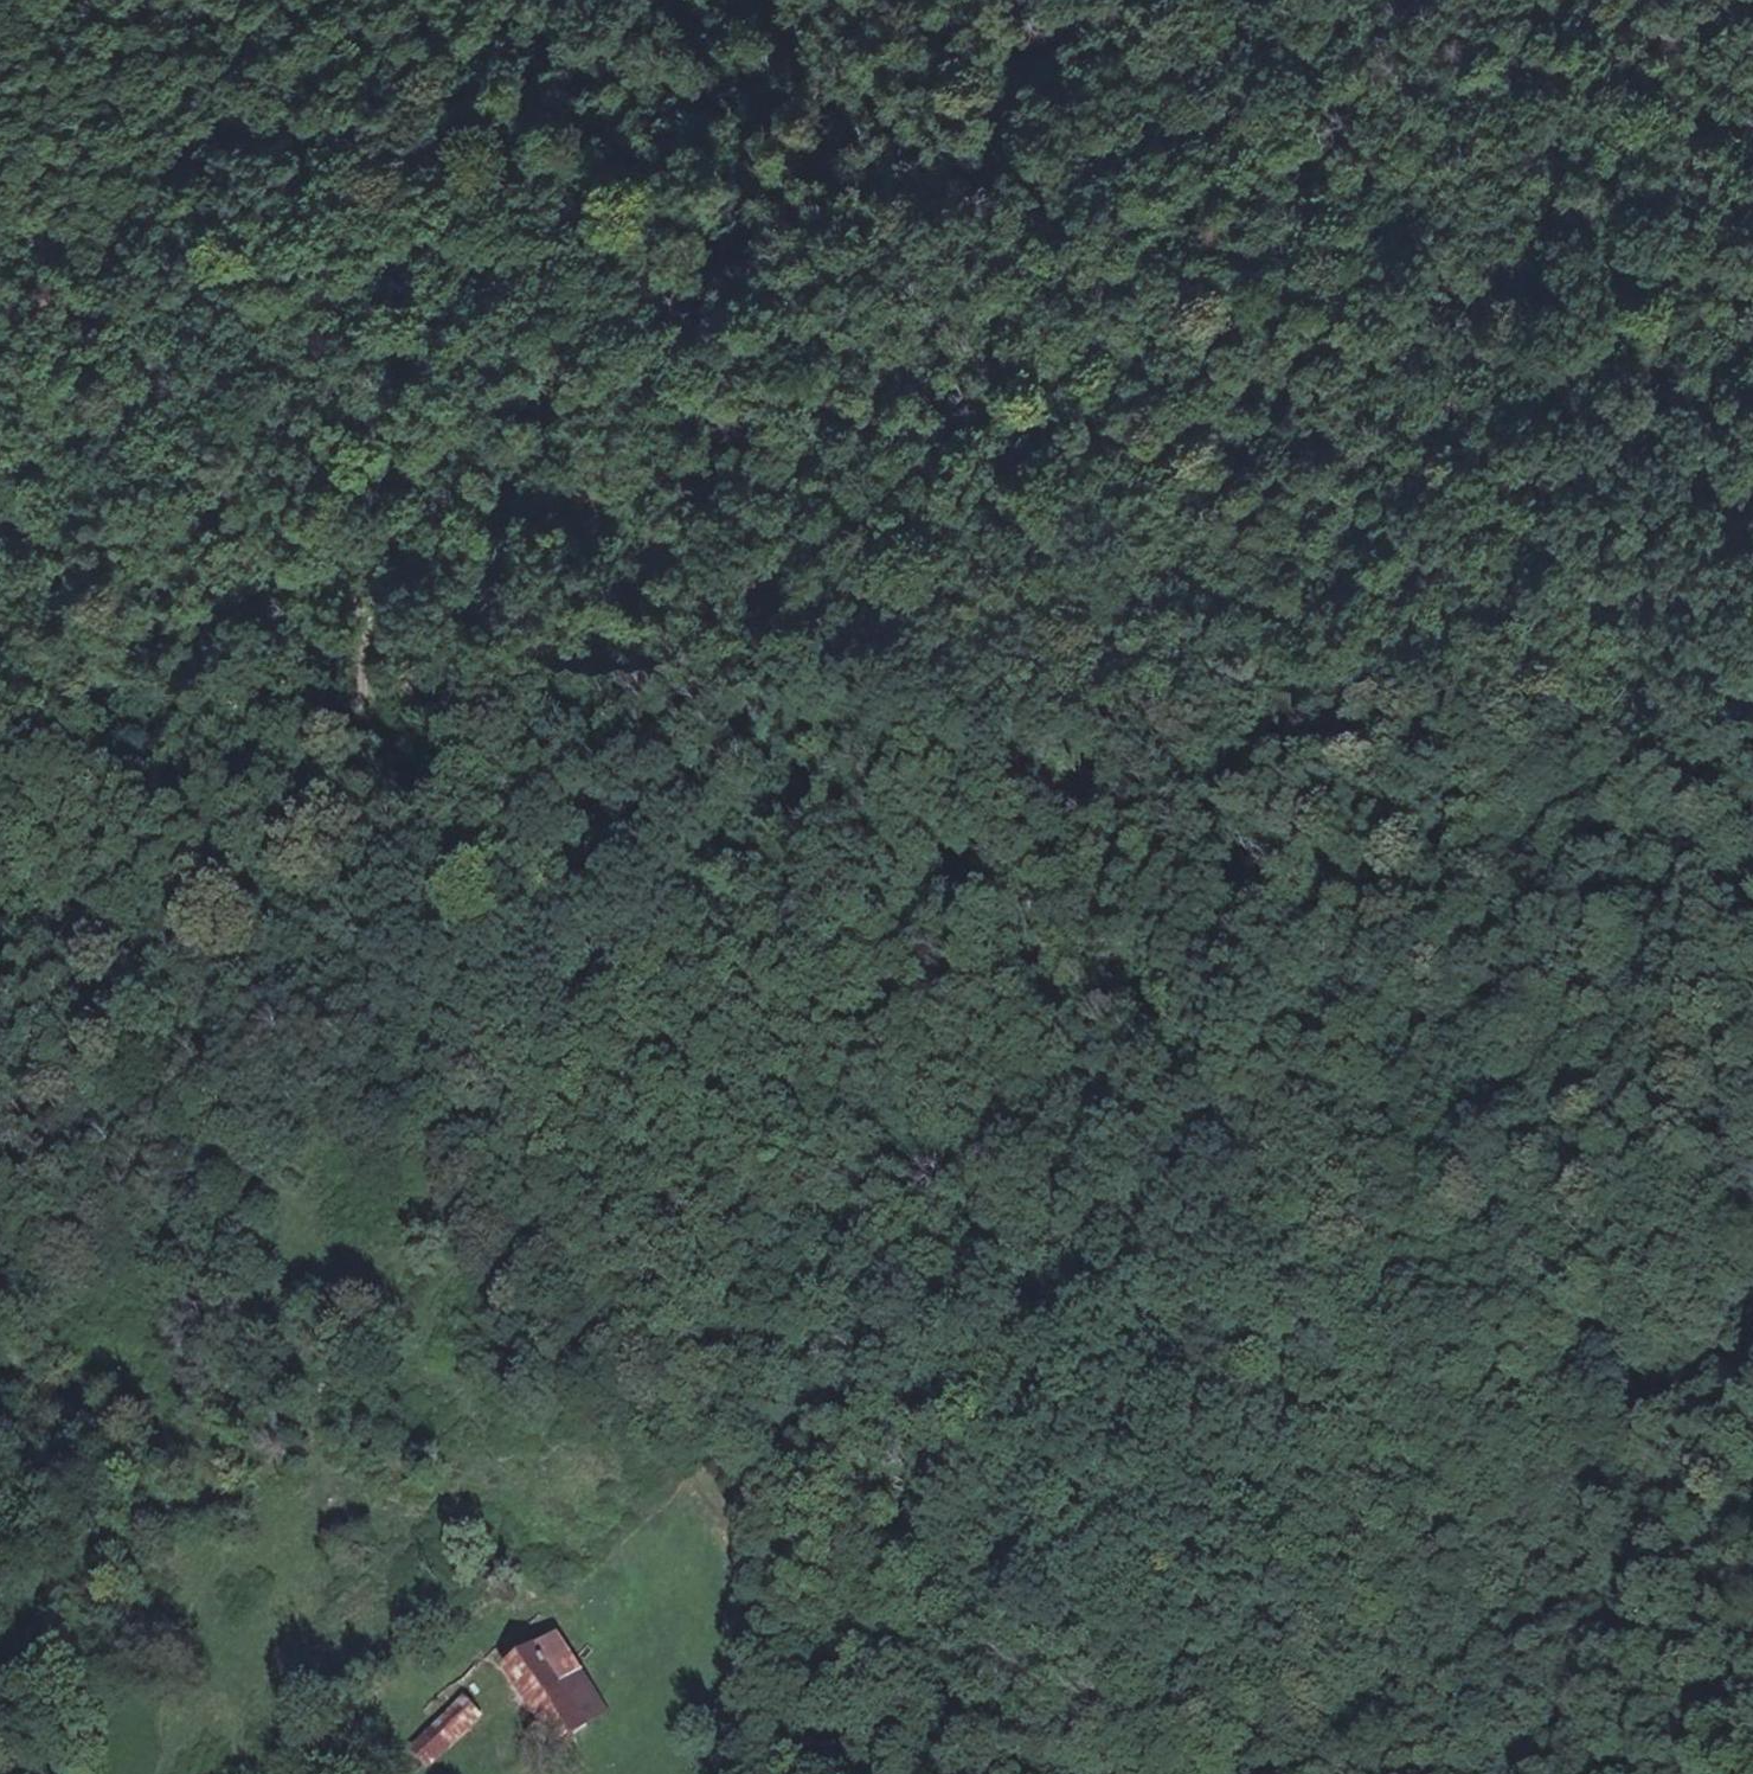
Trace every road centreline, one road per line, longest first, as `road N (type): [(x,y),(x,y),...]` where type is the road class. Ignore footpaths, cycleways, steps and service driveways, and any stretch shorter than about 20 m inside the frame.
road 1 (track): [(0,593),(210,438),(311,384),(344,401),(361,473),(371,844),(423,979),(508,1107),(617,1243),(746,1460),(794,1568)]
road 2 (track): [(746,1460),(812,1291),(861,1116)]

